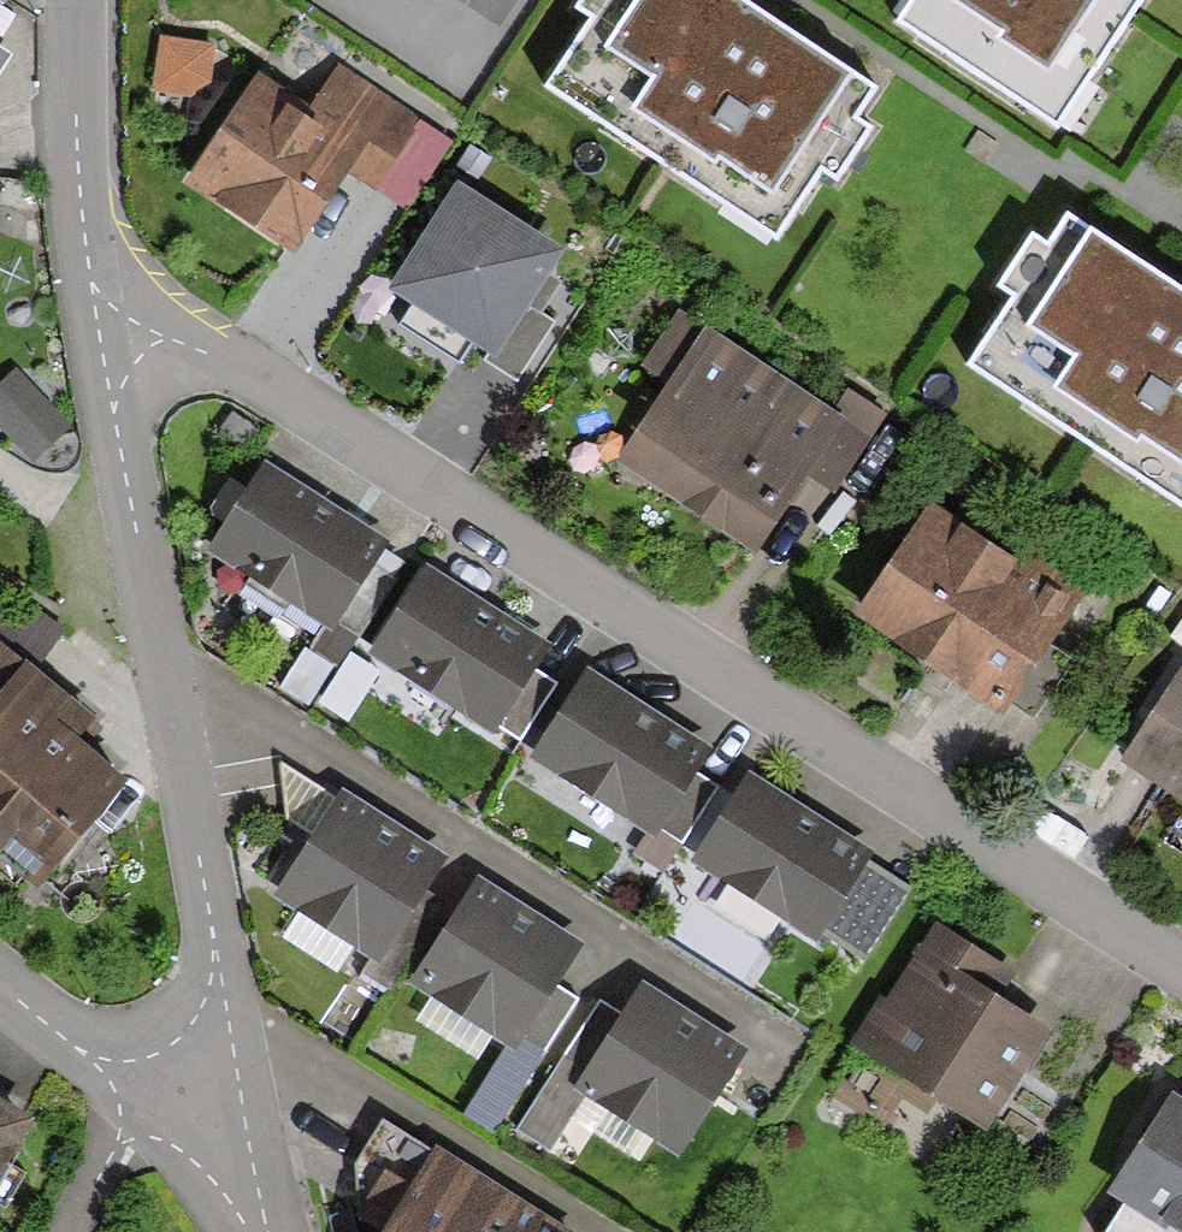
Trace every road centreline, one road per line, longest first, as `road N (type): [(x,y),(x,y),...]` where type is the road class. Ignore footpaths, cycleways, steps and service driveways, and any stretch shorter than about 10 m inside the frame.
road 1 (residential): [(97,334),(207,351),(1181,974)]
road 2 (residential): [(97,334),(233,1103)]
road 3 (residential): [(67,0),(69,158),(97,334)]
road 4 (residential): [(0,978),(141,1092)]
road 5 (residential): [(141,1092),(66,1231)]
road 6 (residential): [(233,1103),(266,1231)]

